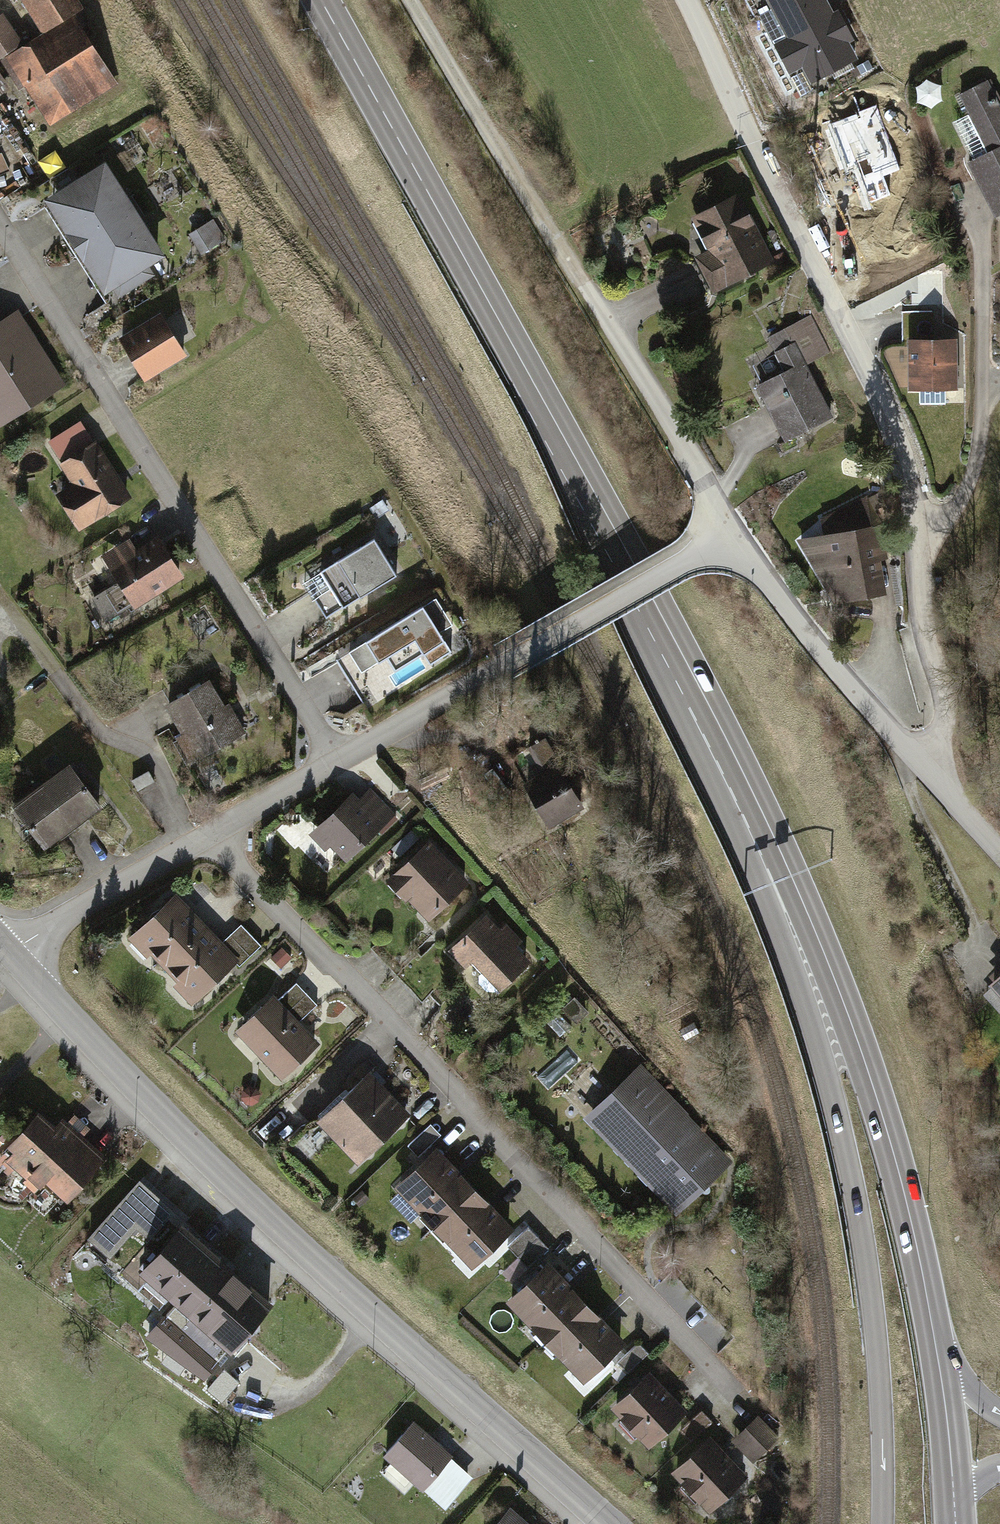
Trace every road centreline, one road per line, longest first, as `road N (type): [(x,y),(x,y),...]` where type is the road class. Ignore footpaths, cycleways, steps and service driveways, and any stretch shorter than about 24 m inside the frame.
road 1 (secondary): [(661,616),(672,700),(764,887),(833,1100),(878,1364),(882,1523)]
road 2 (residential): [(925,767),(939,750),(946,702),(923,629),(907,472),(885,406),(687,0)]
road 3 (secondary): [(11,954),(165,1117),(608,1523)]
road 4 (secondary): [(661,616),(772,834),(848,1014),(901,1180),(938,1353)]
road 5 (residential): [(736,1393),(204,838)]
road 6 (secondary): [(320,0),(661,616)]
road 7 (residential): [(339,760),(0,230)]
road 8 (track): [(412,0),(584,284)]
road 9 (residential): [(925,767),(766,578),(721,541)]
road 10 (residential): [(584,284),(684,444),(712,499),(721,541)]
road 11 (residential): [(721,541),(508,663)]
road 12 (residential): [(204,838),(189,830),(155,756),(96,727),(55,673)]
road 13 (residential): [(11,954),(204,838)]
road 14 (residential): [(339,760),(508,663)]
road 15 (residential): [(204,838),(339,760)]
road 16 (secondary): [(938,1353),(955,1495)]

